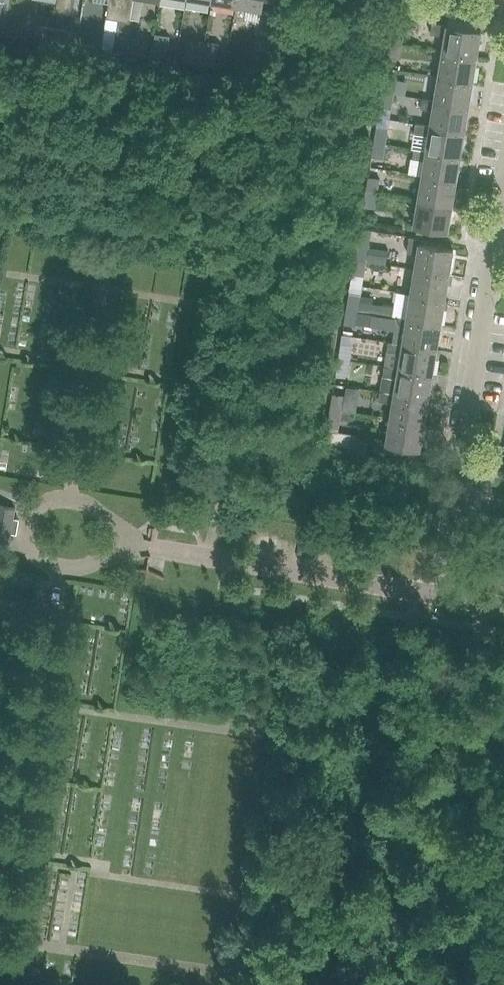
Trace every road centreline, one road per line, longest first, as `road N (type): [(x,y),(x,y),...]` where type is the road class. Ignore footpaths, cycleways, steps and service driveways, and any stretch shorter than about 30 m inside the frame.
road 1 (residential): [(454,501),(503,192)]
road 2 (residential): [(150,547),(438,595)]

